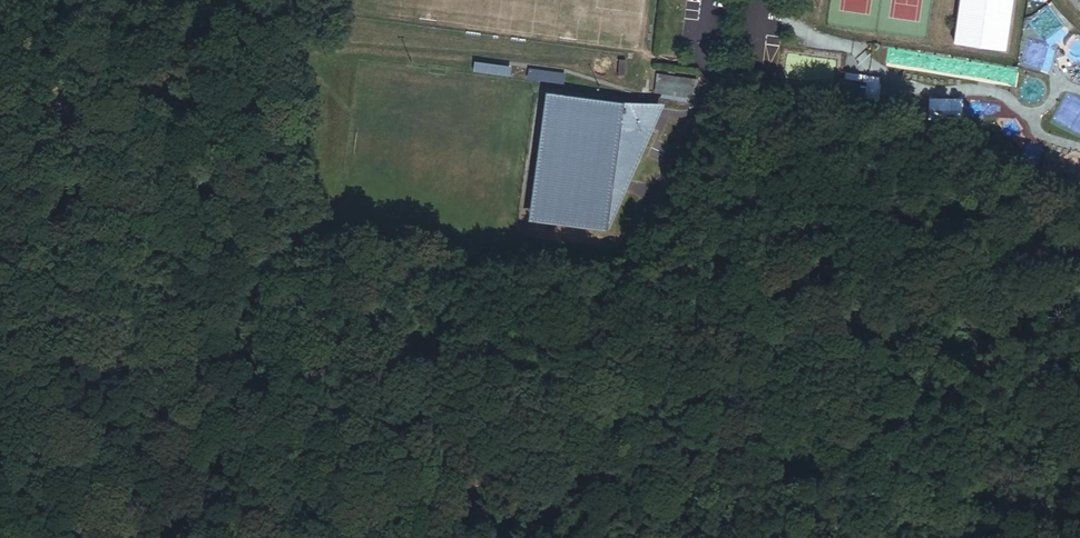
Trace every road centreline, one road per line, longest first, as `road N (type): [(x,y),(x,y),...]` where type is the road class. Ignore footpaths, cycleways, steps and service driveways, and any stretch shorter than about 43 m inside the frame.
road 1 (track): [(1051,174),(258,537)]

